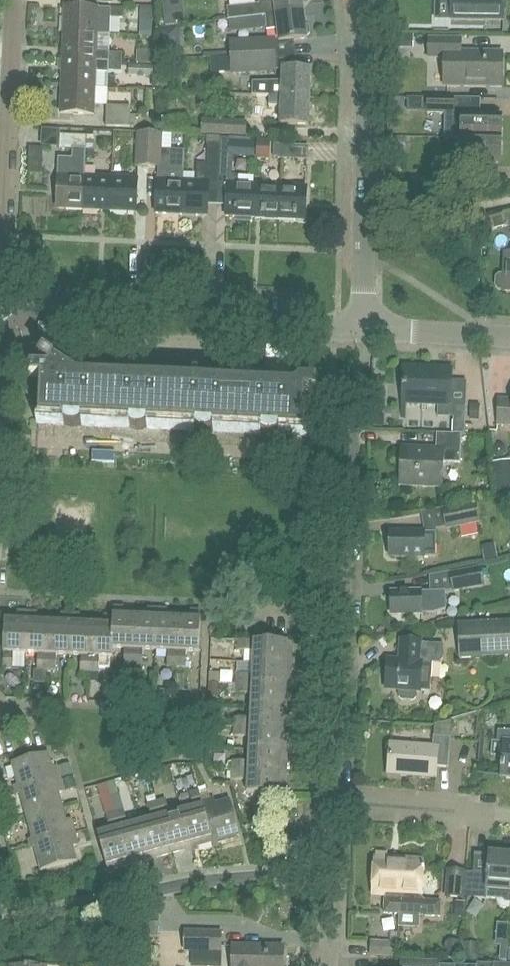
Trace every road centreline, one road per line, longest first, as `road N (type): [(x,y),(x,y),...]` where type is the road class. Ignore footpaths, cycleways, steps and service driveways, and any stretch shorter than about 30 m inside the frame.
road 1 (residential): [(0,315),(359,332)]
road 2 (residential): [(359,332),(359,0)]
road 3 (residential): [(333,804),(346,514)]
road 4 (residential): [(0,245),(10,0)]
road 5 (residential): [(509,816),(333,804)]
road 6 (residential): [(327,965),(333,804)]
road 7 (track): [(361,234),(509,200)]
road 8 (residential): [(509,336),(359,332)]

